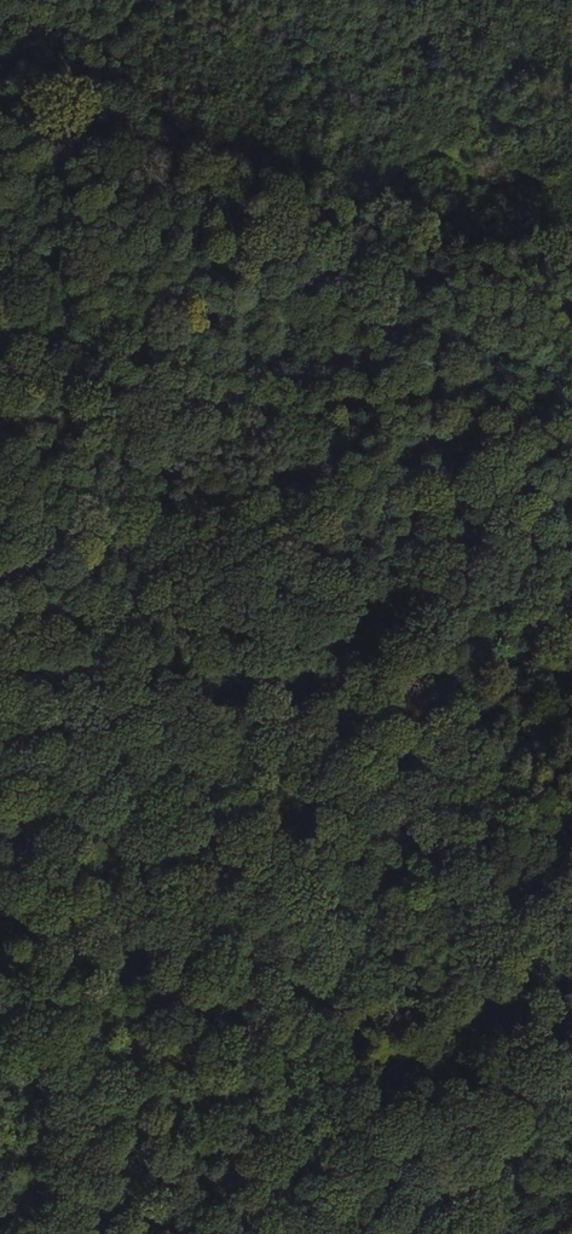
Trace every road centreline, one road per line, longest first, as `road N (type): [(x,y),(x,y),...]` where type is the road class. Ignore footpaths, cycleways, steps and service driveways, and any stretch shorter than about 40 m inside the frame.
road 1 (track): [(571,923),(441,854),(359,779),(268,571)]
road 2 (track): [(0,1068),(105,1057),(181,1065),(410,1233)]
road 3 (track): [(0,542),(108,508),(237,544),(268,571)]
road 4 (track): [(423,153),(475,174),(535,184),(571,208)]
road 5 (track): [(485,1233),(571,1150)]

